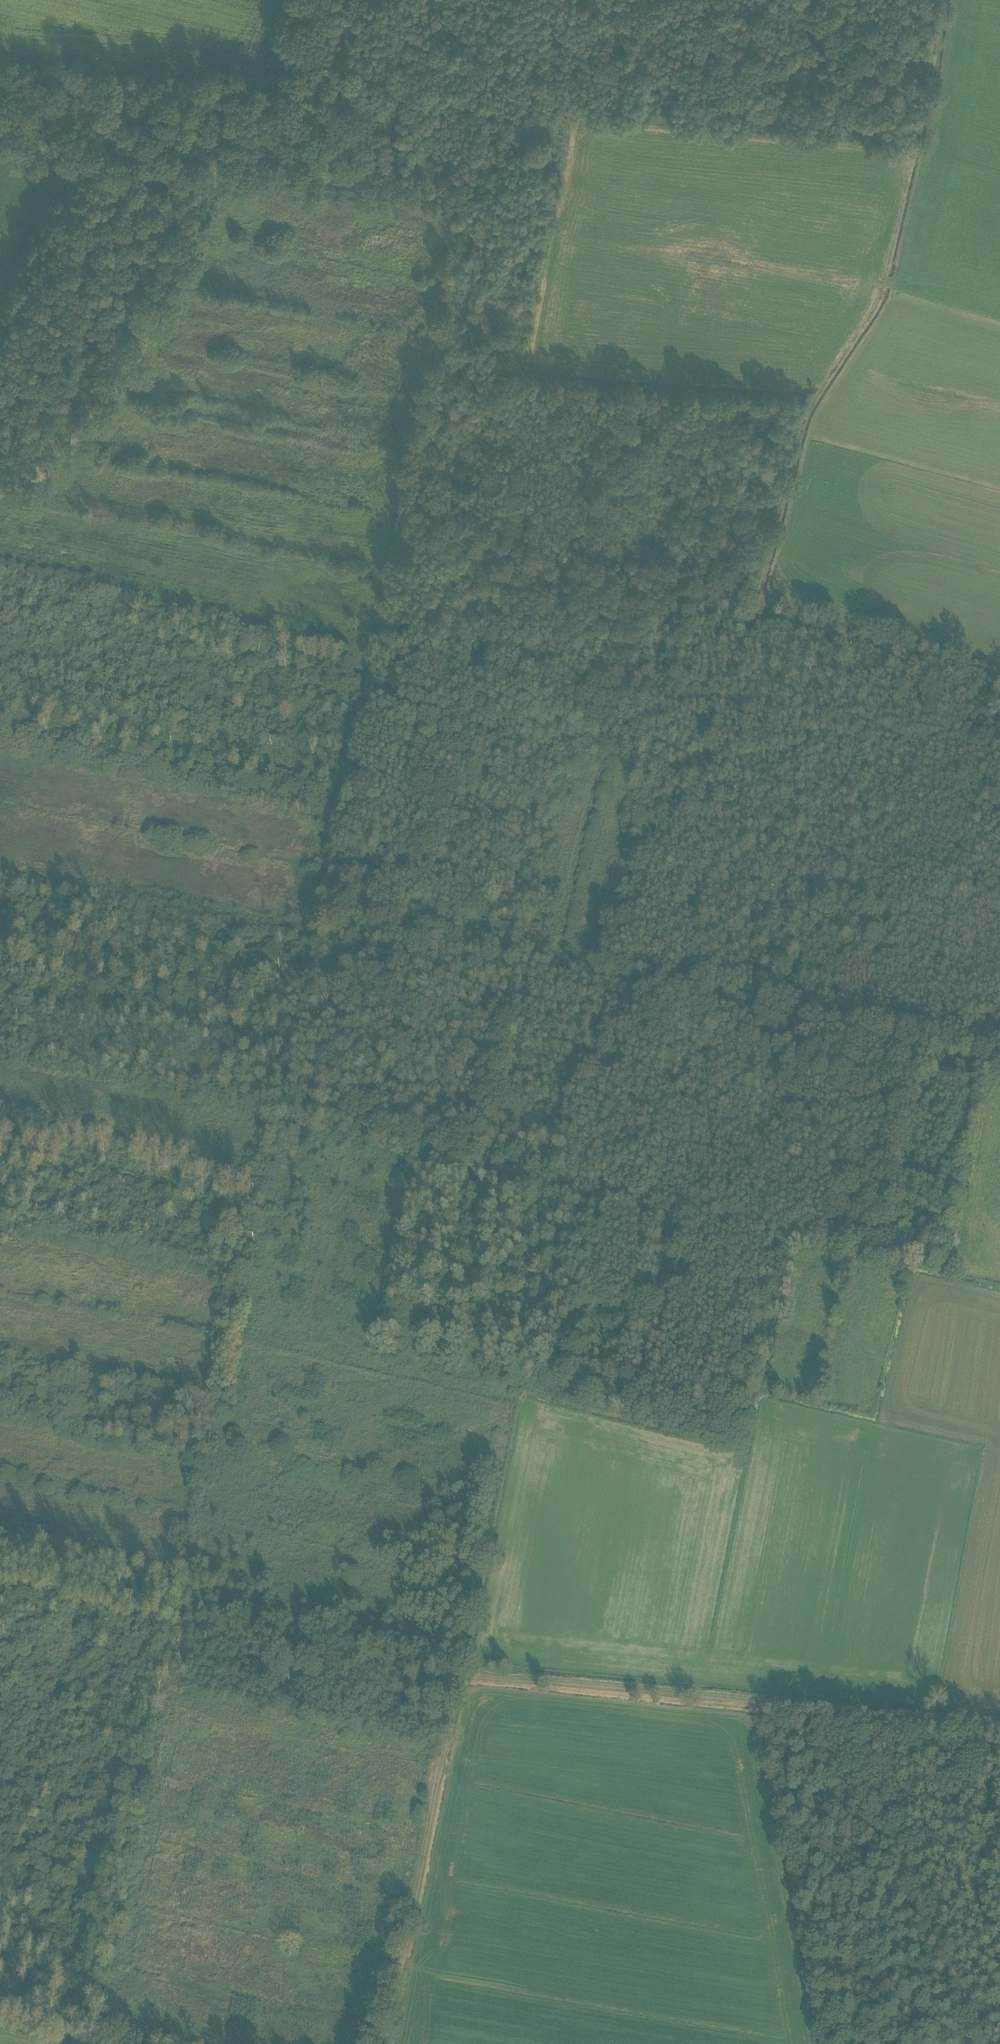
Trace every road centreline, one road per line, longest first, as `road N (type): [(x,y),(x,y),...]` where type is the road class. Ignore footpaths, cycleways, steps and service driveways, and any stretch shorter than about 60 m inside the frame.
road 1 (track): [(833,1707),(479,1672),(458,1679),(386,2043)]
road 2 (track): [(999,1067),(595,973)]
road 3 (track): [(222,171),(94,414),(74,439),(0,485)]
road 4 (track): [(222,171),(465,203)]
road 5 (track): [(999,1722),(833,1707)]
road 6 (track): [(938,1190),(983,1063)]

